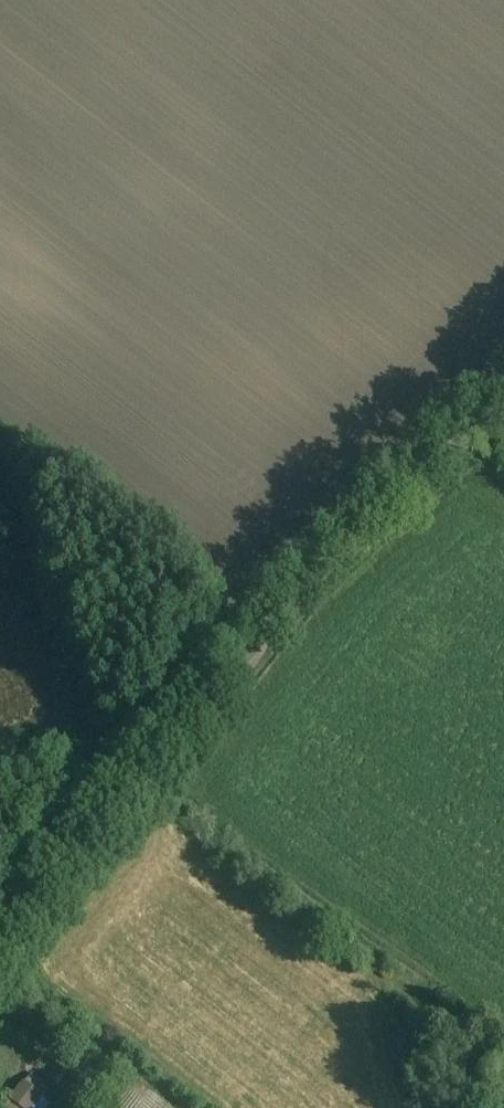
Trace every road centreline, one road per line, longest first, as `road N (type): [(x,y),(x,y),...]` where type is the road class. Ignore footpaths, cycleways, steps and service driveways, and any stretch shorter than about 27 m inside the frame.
road 1 (unclassified): [(0,951),(354,536),(503,407)]

